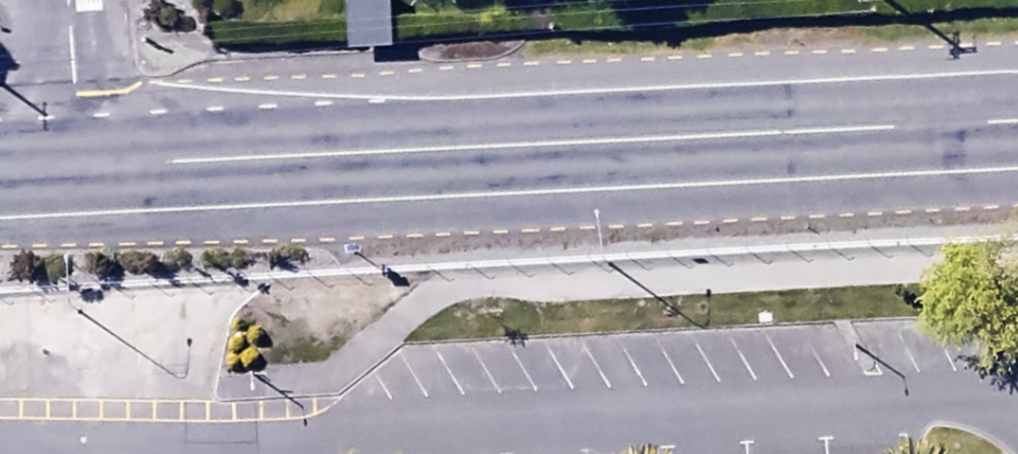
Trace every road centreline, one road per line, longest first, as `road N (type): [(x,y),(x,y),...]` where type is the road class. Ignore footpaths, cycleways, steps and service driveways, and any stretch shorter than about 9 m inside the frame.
road 1 (trunk): [(68,164),(1017,116)]
road 2 (unclassified): [(1017,402),(164,453)]
road 3 (unclassified): [(68,164),(60,0)]
road 4 (unclassified): [(82,453),(76,333)]

